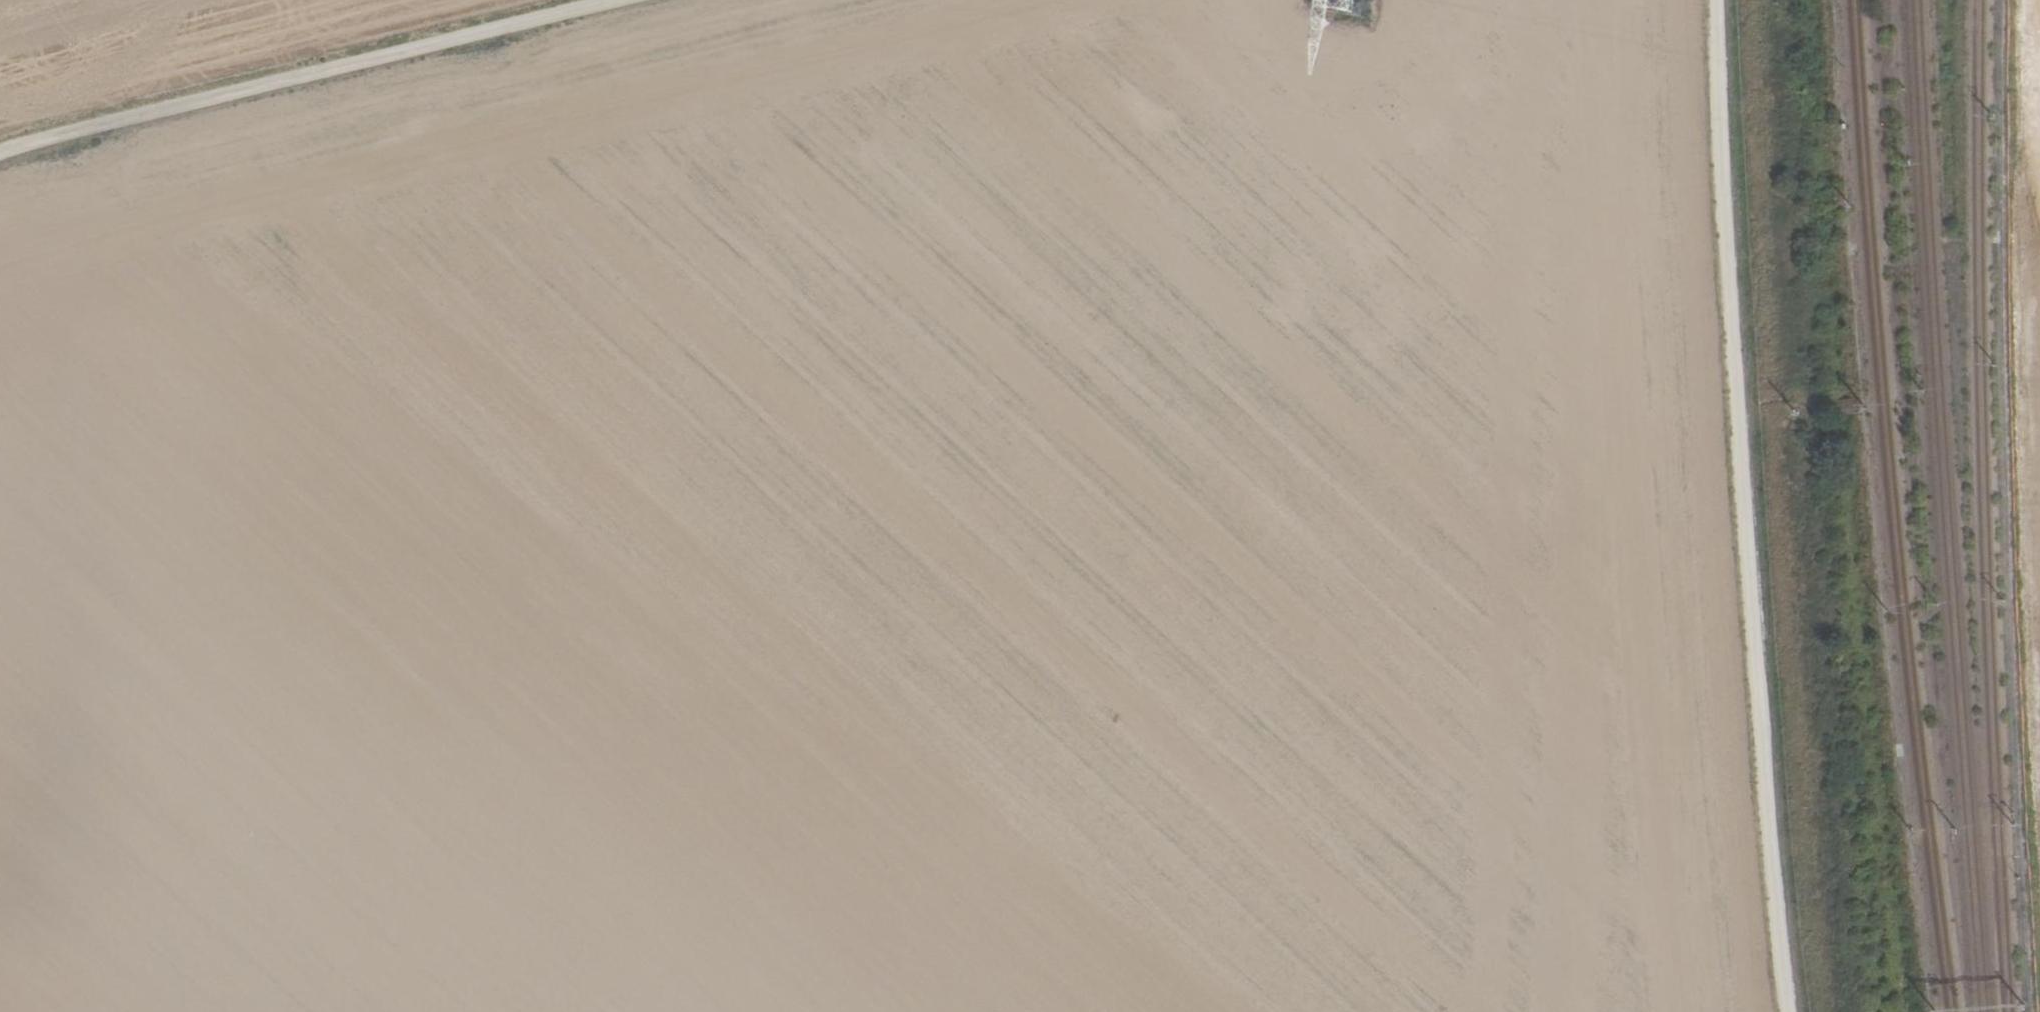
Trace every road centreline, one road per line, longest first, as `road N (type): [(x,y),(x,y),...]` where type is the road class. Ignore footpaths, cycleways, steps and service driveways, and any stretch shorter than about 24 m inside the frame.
road 1 (track): [(1719,0),(1750,634),(1790,1011)]
road 2 (track): [(653,0),(139,124),(0,171)]

